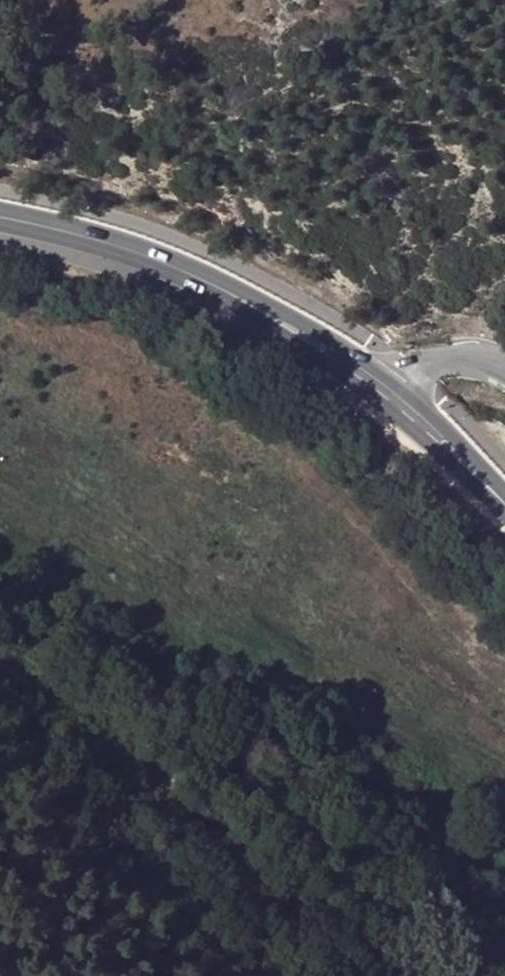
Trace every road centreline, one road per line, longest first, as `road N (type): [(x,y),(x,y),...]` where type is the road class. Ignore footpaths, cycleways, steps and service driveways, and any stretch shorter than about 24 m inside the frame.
road 1 (secondary): [(0,218),(198,271),(400,393),(504,499)]

